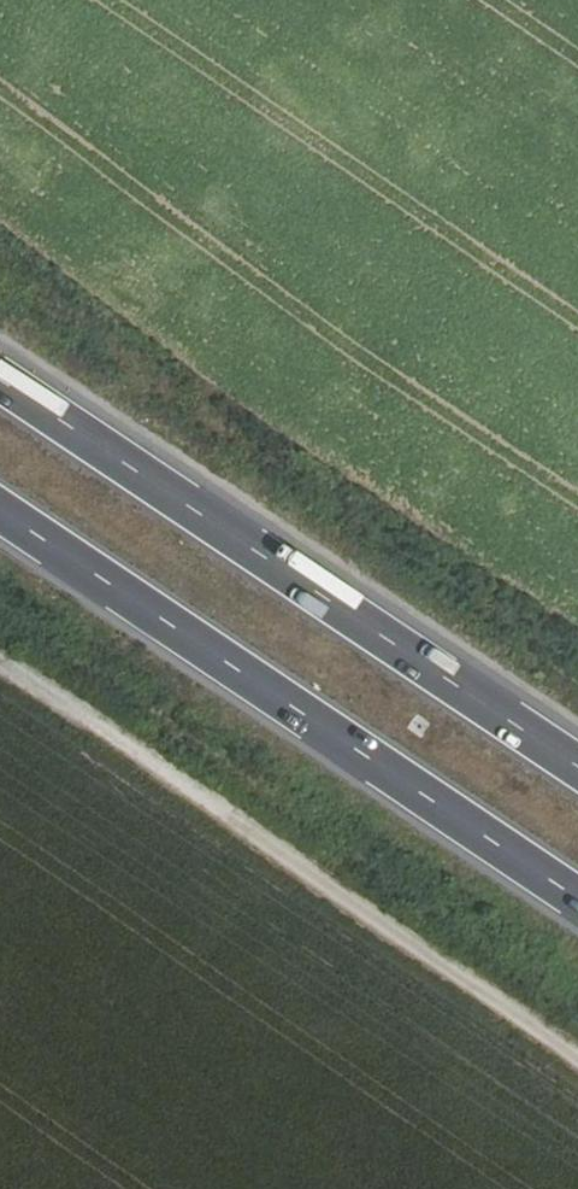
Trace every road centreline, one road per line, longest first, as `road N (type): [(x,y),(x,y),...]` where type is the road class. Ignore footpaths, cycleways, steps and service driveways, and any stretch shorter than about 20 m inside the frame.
road 1 (track): [(0,658),(577,1054)]
road 2 (motorway): [(0,514),(577,905)]
road 3 (motorway): [(577,769),(0,382)]

